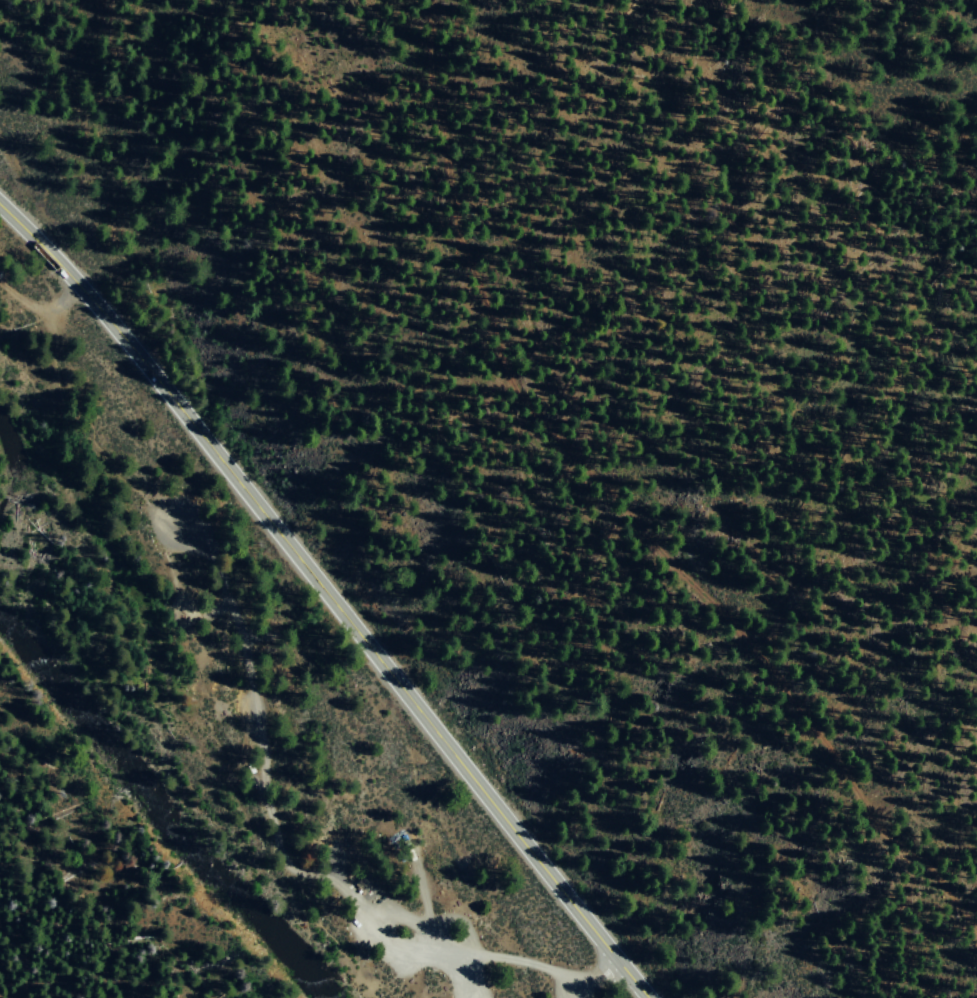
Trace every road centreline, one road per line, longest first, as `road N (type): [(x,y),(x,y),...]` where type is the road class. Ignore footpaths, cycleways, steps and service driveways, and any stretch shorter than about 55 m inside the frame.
road 1 (track): [(976,935),(873,817),(699,582),(511,389),(456,236),(430,103),(425,0)]
road 2 (primary): [(649,997),(113,324),(0,203)]

